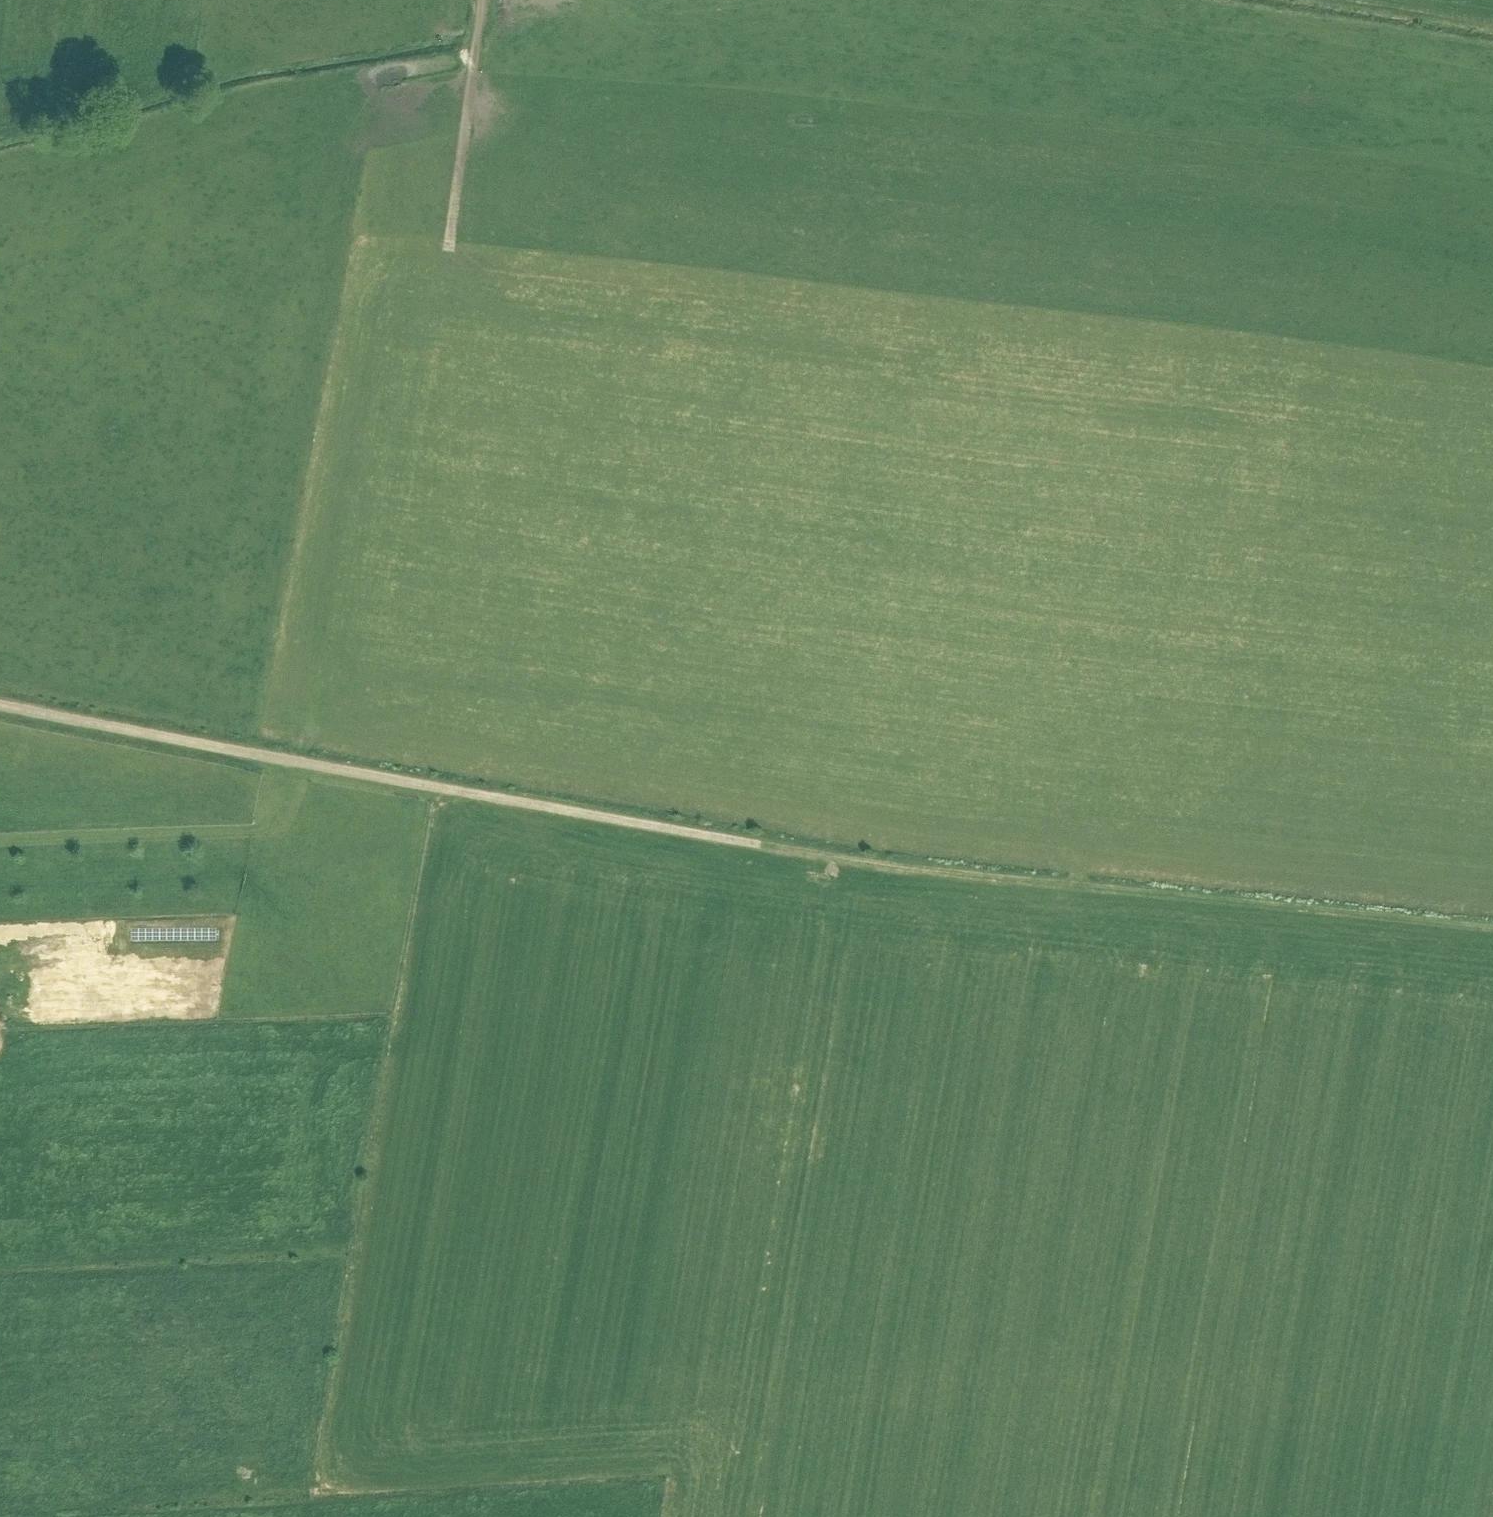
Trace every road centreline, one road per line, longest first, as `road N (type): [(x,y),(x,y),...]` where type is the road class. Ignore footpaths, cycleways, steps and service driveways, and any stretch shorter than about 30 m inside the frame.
road 1 (track): [(1492,926),(750,842),(0,703)]

